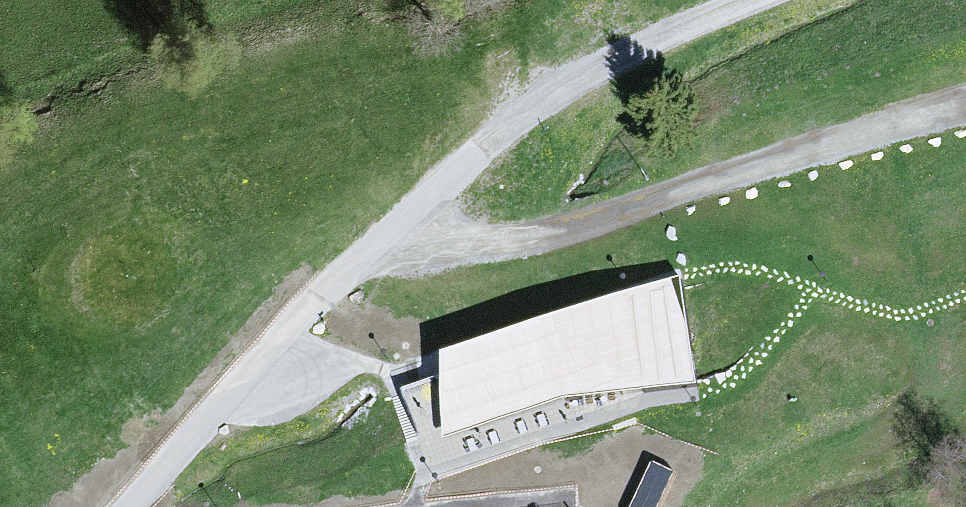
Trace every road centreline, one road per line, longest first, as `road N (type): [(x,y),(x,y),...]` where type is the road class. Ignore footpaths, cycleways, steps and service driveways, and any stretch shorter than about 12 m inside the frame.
road 1 (track): [(134,506),(285,336),(500,133),(596,68),(749,0)]
road 2 (track): [(380,244),(442,256),(732,184),(965,114)]

